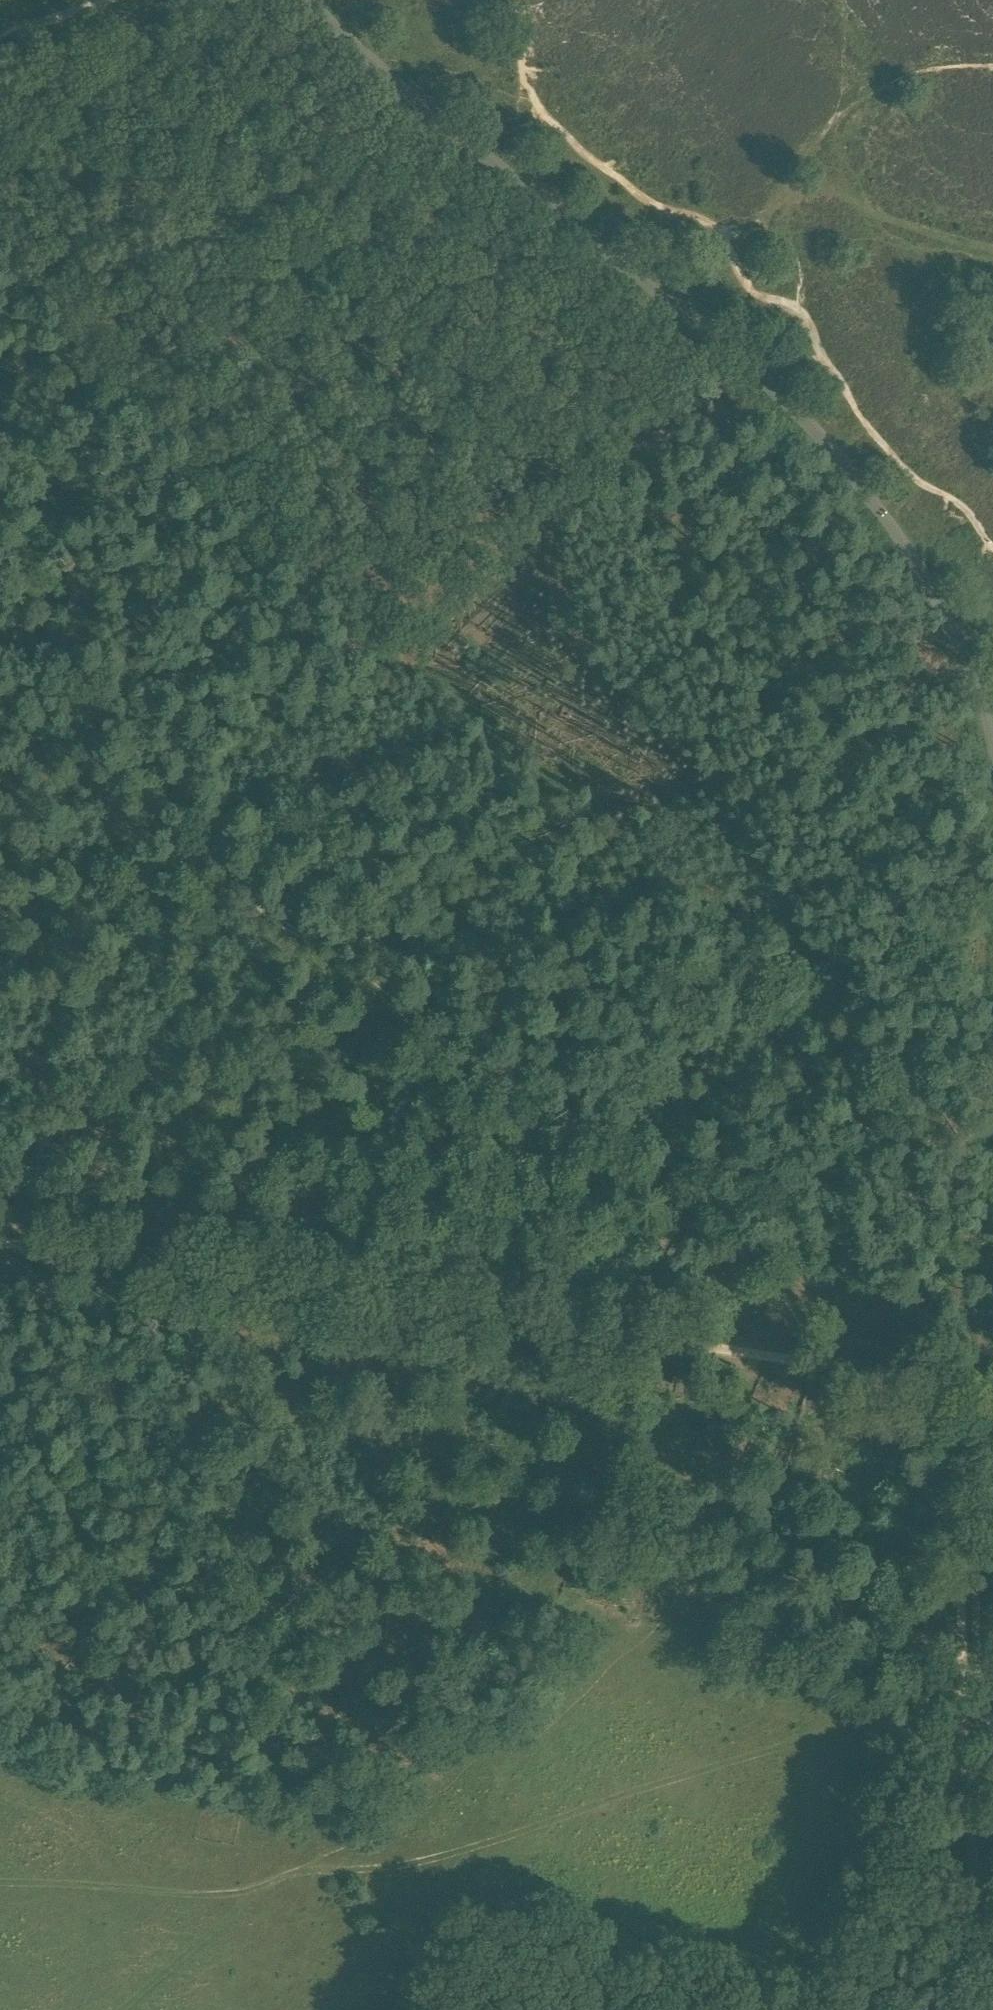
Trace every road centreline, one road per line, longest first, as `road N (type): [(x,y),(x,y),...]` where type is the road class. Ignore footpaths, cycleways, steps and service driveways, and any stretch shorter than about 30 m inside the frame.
road 1 (track): [(992,737),(944,611),(849,469),(768,387),(524,196),(313,0)]
road 2 (track): [(0,1239),(992,1390)]
road 3 (track): [(992,1416),(962,1456),(967,1908),(919,2009)]

